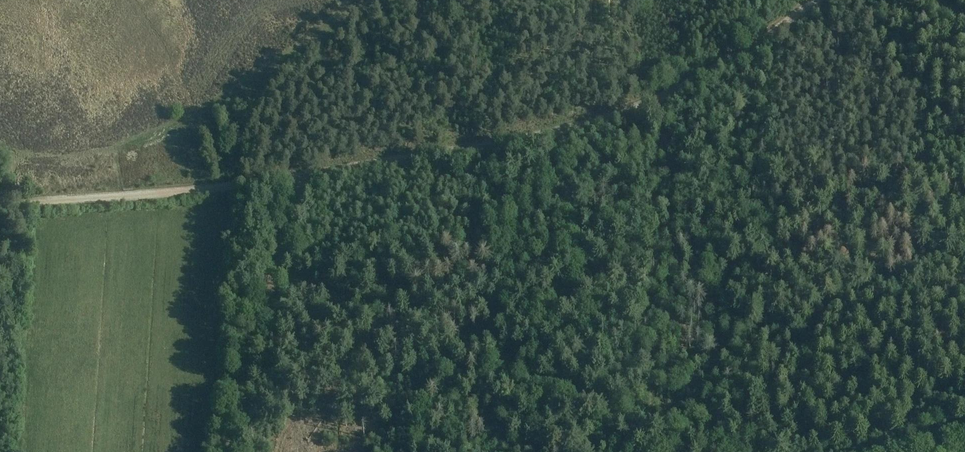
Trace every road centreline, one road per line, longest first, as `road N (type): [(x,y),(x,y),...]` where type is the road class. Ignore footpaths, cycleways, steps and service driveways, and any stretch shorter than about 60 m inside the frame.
road 1 (track): [(0,202),(308,177),(601,120),(673,93),(816,0)]
road 2 (track): [(308,177),(235,451)]

